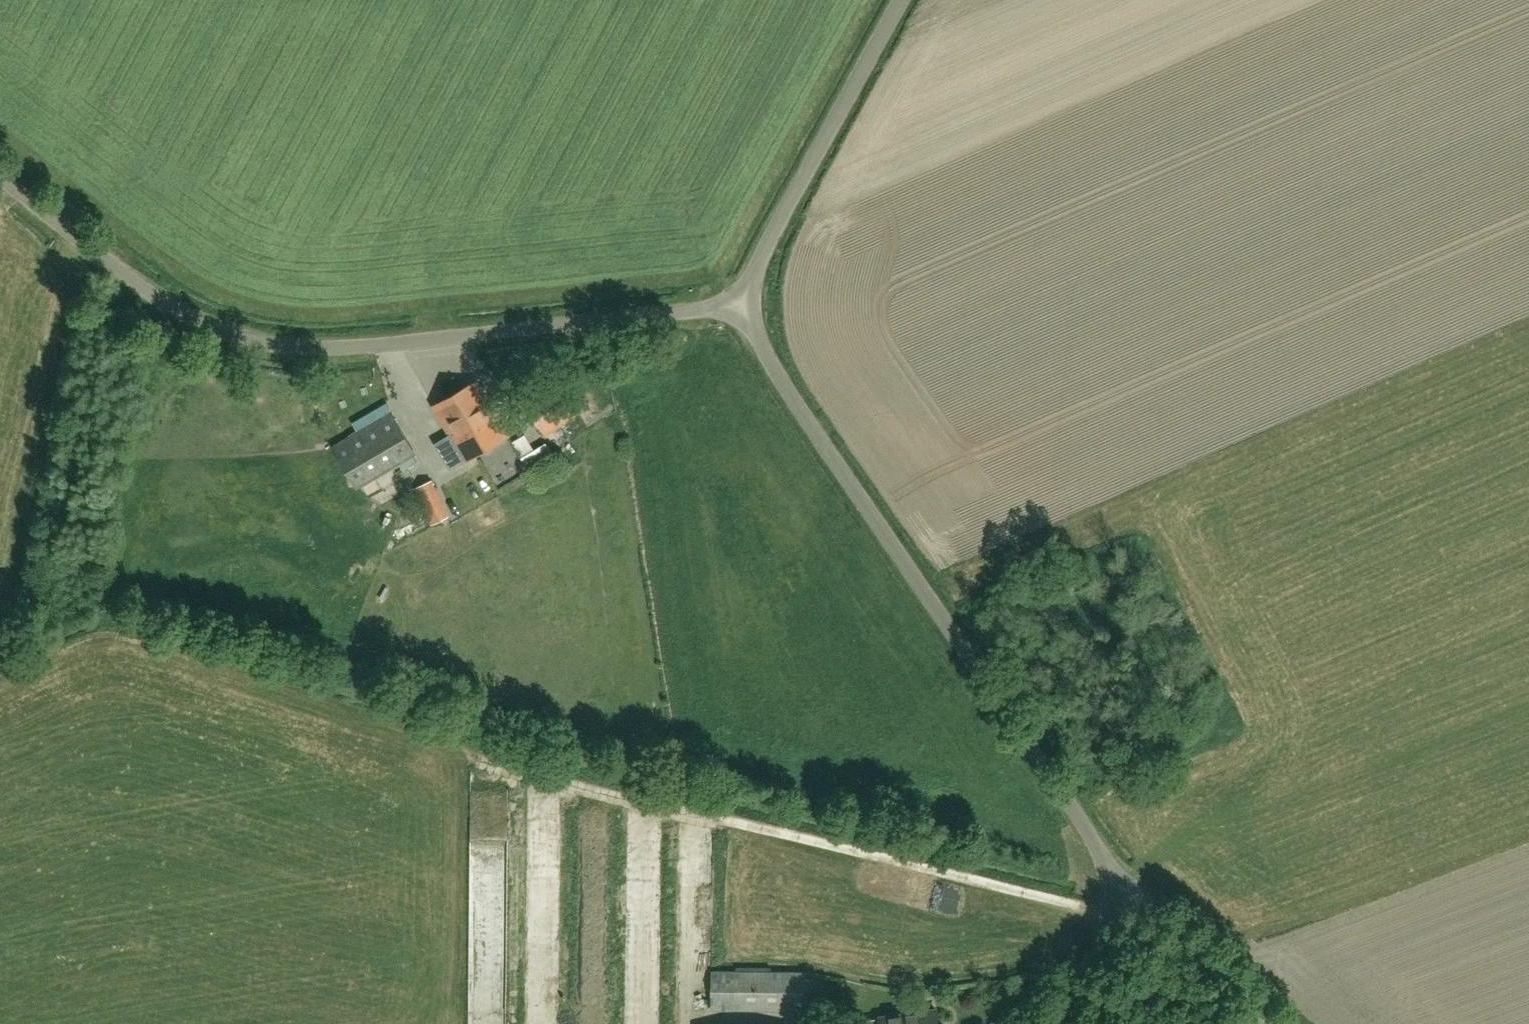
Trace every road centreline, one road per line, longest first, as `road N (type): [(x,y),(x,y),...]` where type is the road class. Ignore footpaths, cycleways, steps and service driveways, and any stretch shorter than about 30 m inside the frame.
road 1 (unclassified): [(746,304),(367,345),(263,341),(172,306),(0,176)]
road 2 (unclassified): [(1115,875),(791,401),(746,304)]
road 3 (unclassified): [(746,304),(758,264),(902,0)]
road 4 (unclassified): [(1249,1023),(1240,1001),(1115,875)]
road 5 (unclassified): [(1073,1023),(1115,875)]

